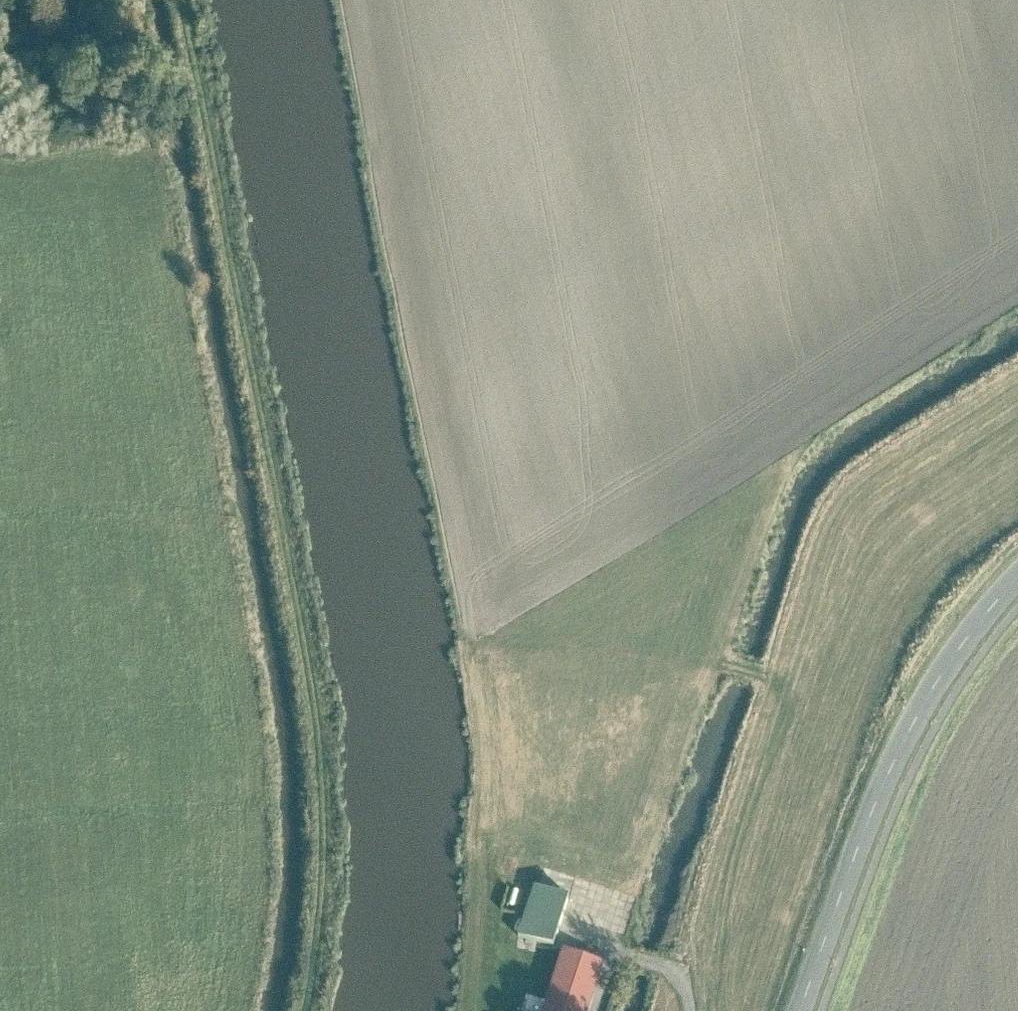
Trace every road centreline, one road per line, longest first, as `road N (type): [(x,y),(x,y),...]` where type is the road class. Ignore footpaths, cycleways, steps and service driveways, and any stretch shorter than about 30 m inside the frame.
road 1 (residential): [(803,1010),(915,725),(974,630),(1017,578)]

